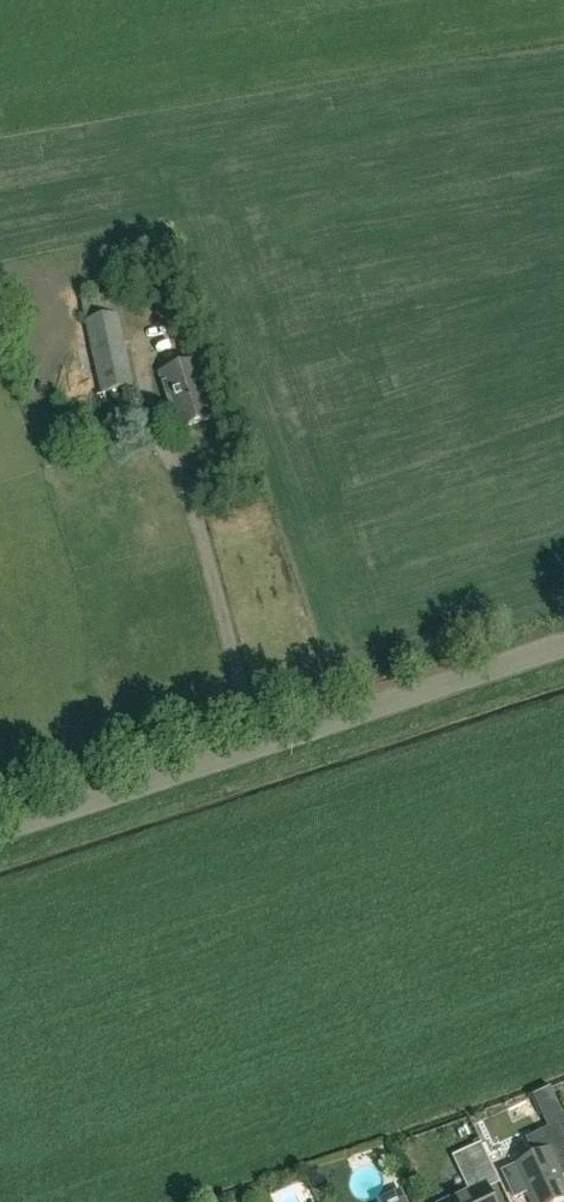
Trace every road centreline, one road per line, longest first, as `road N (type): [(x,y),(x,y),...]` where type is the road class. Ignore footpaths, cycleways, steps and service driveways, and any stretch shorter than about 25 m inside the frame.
road 1 (unclassified): [(0,830),(563,645)]

